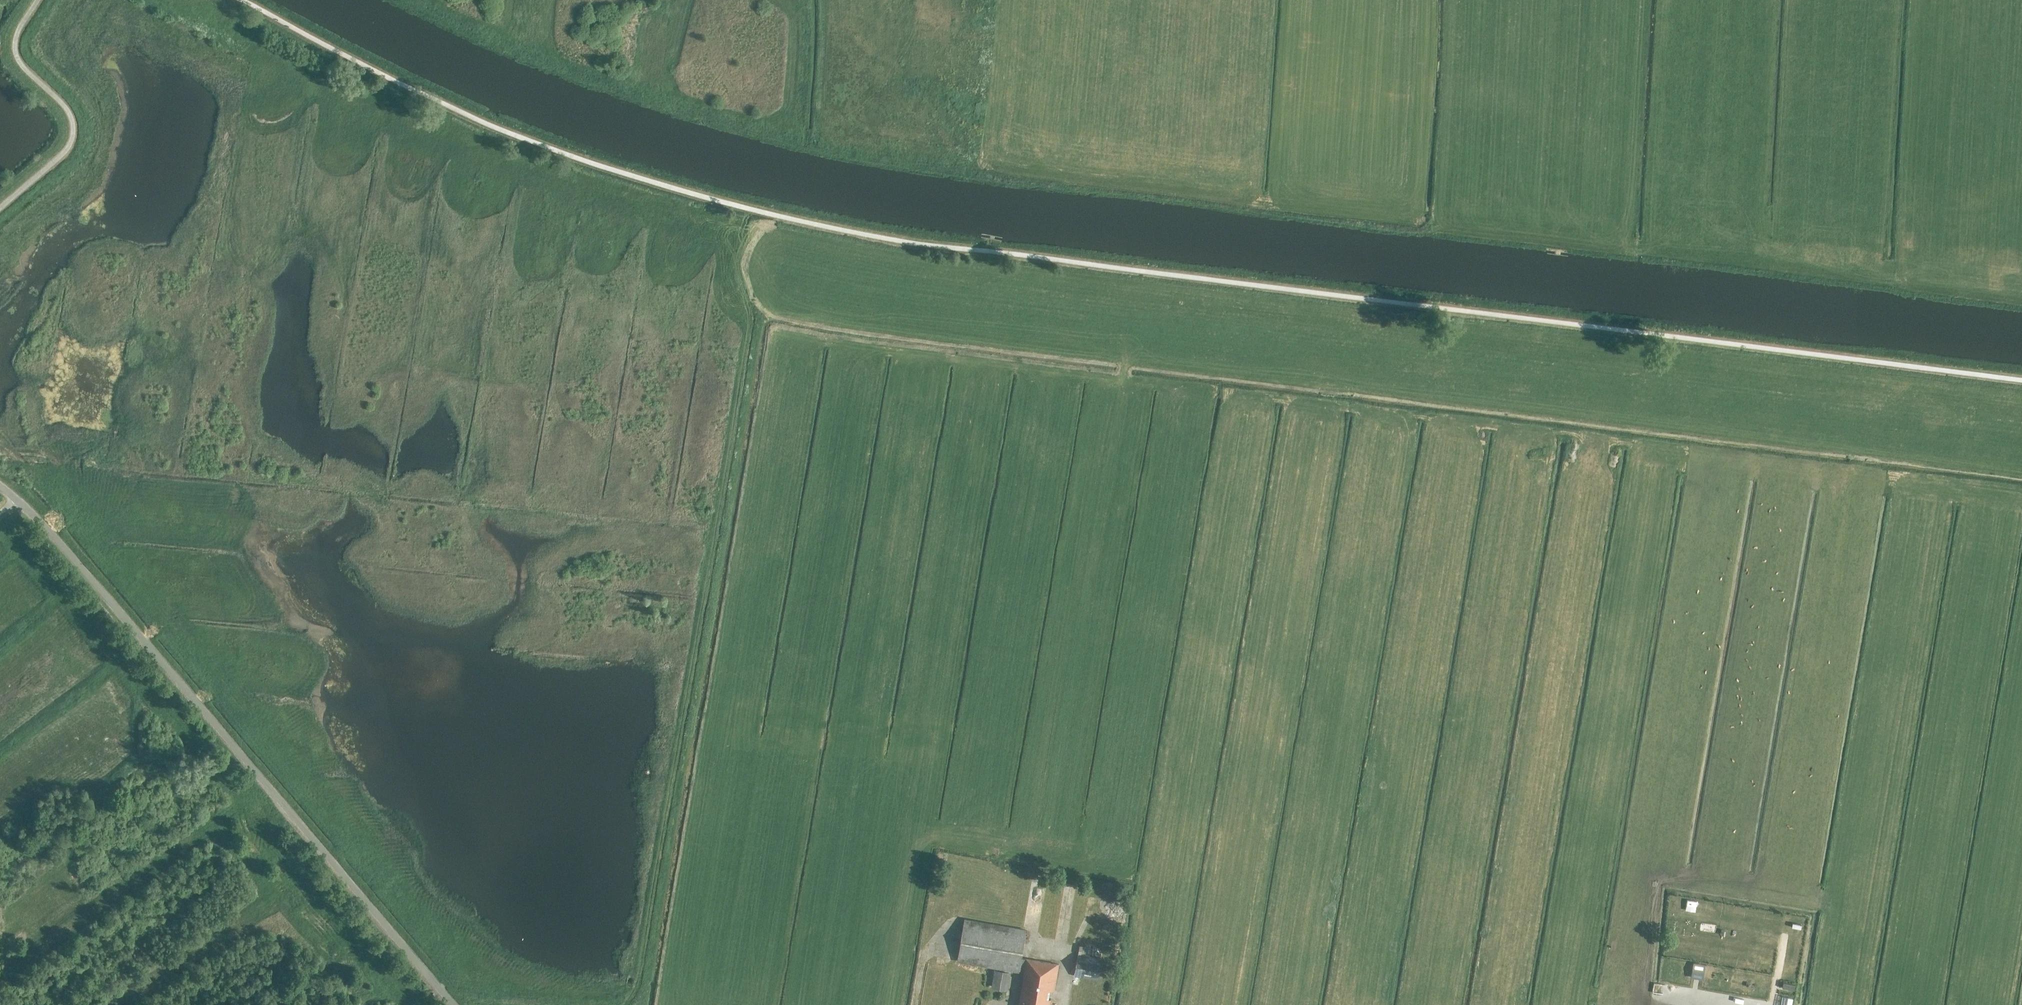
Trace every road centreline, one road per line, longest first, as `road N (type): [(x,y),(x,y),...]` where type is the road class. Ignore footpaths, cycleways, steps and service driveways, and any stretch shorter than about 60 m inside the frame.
road 1 (unclassified): [(453,1004),(64,547),(0,487)]

